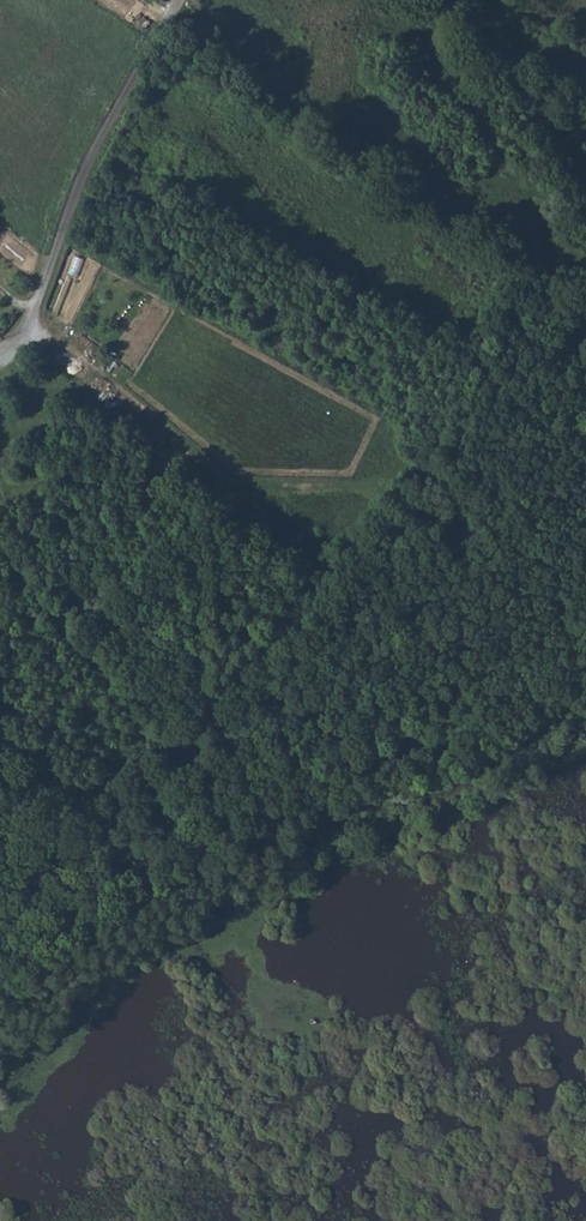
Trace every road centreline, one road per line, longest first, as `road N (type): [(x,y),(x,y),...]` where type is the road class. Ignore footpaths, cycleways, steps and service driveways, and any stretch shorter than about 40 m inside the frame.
road 1 (unclassified): [(0,355),(25,328),(88,155),(177,0)]

